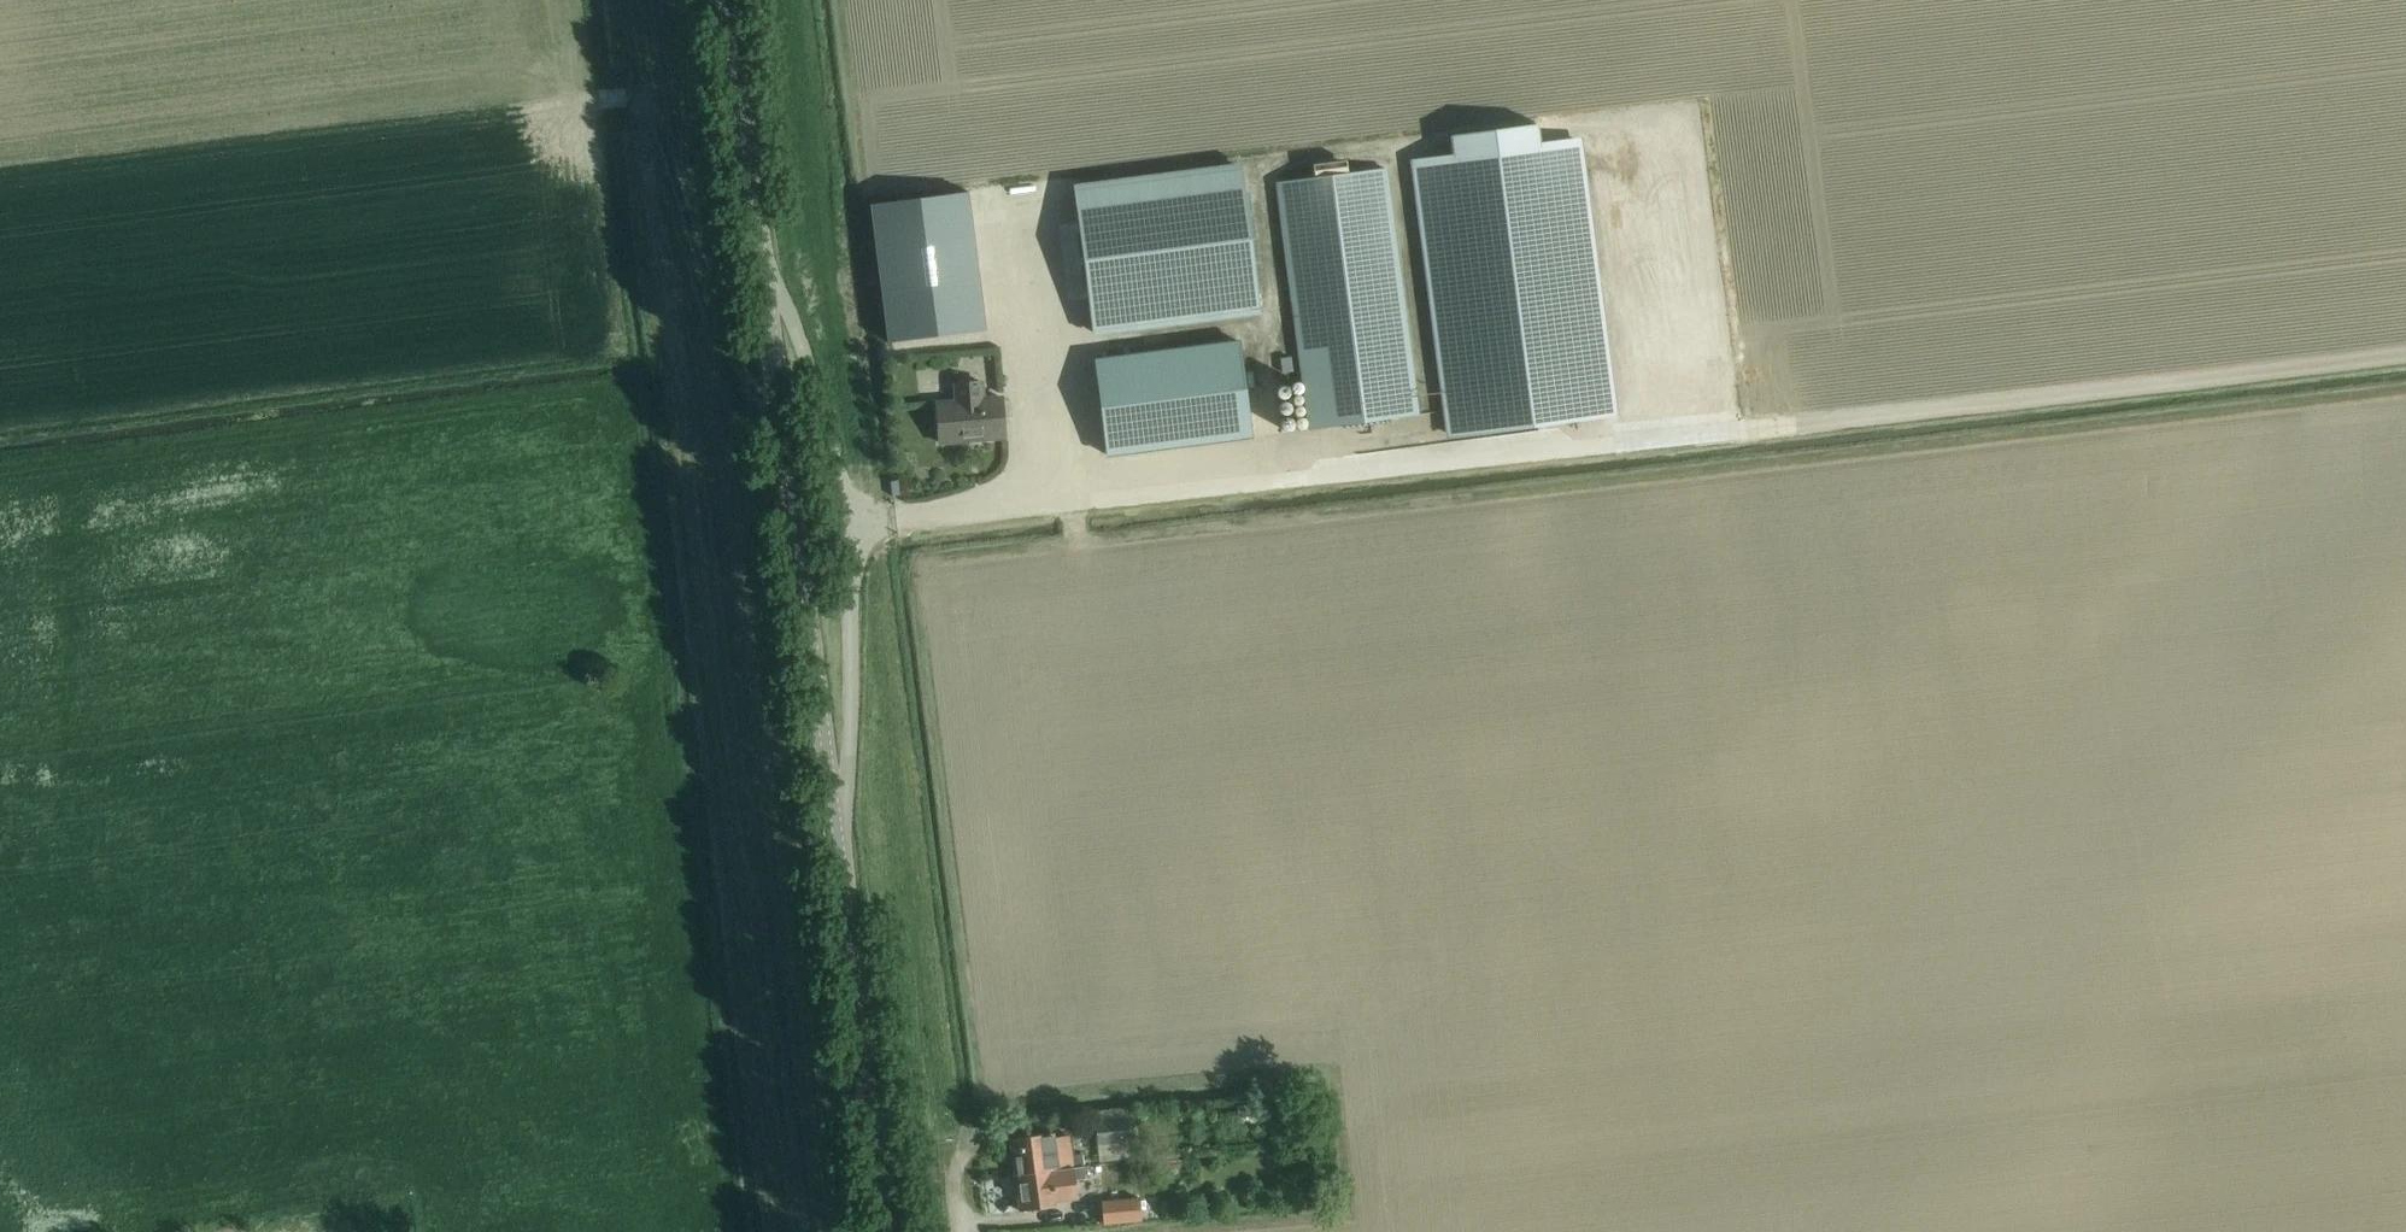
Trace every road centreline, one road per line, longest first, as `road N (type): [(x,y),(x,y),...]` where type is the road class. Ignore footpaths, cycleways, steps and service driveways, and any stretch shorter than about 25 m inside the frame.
road 1 (unclassified): [(887,1231),(728,0)]

